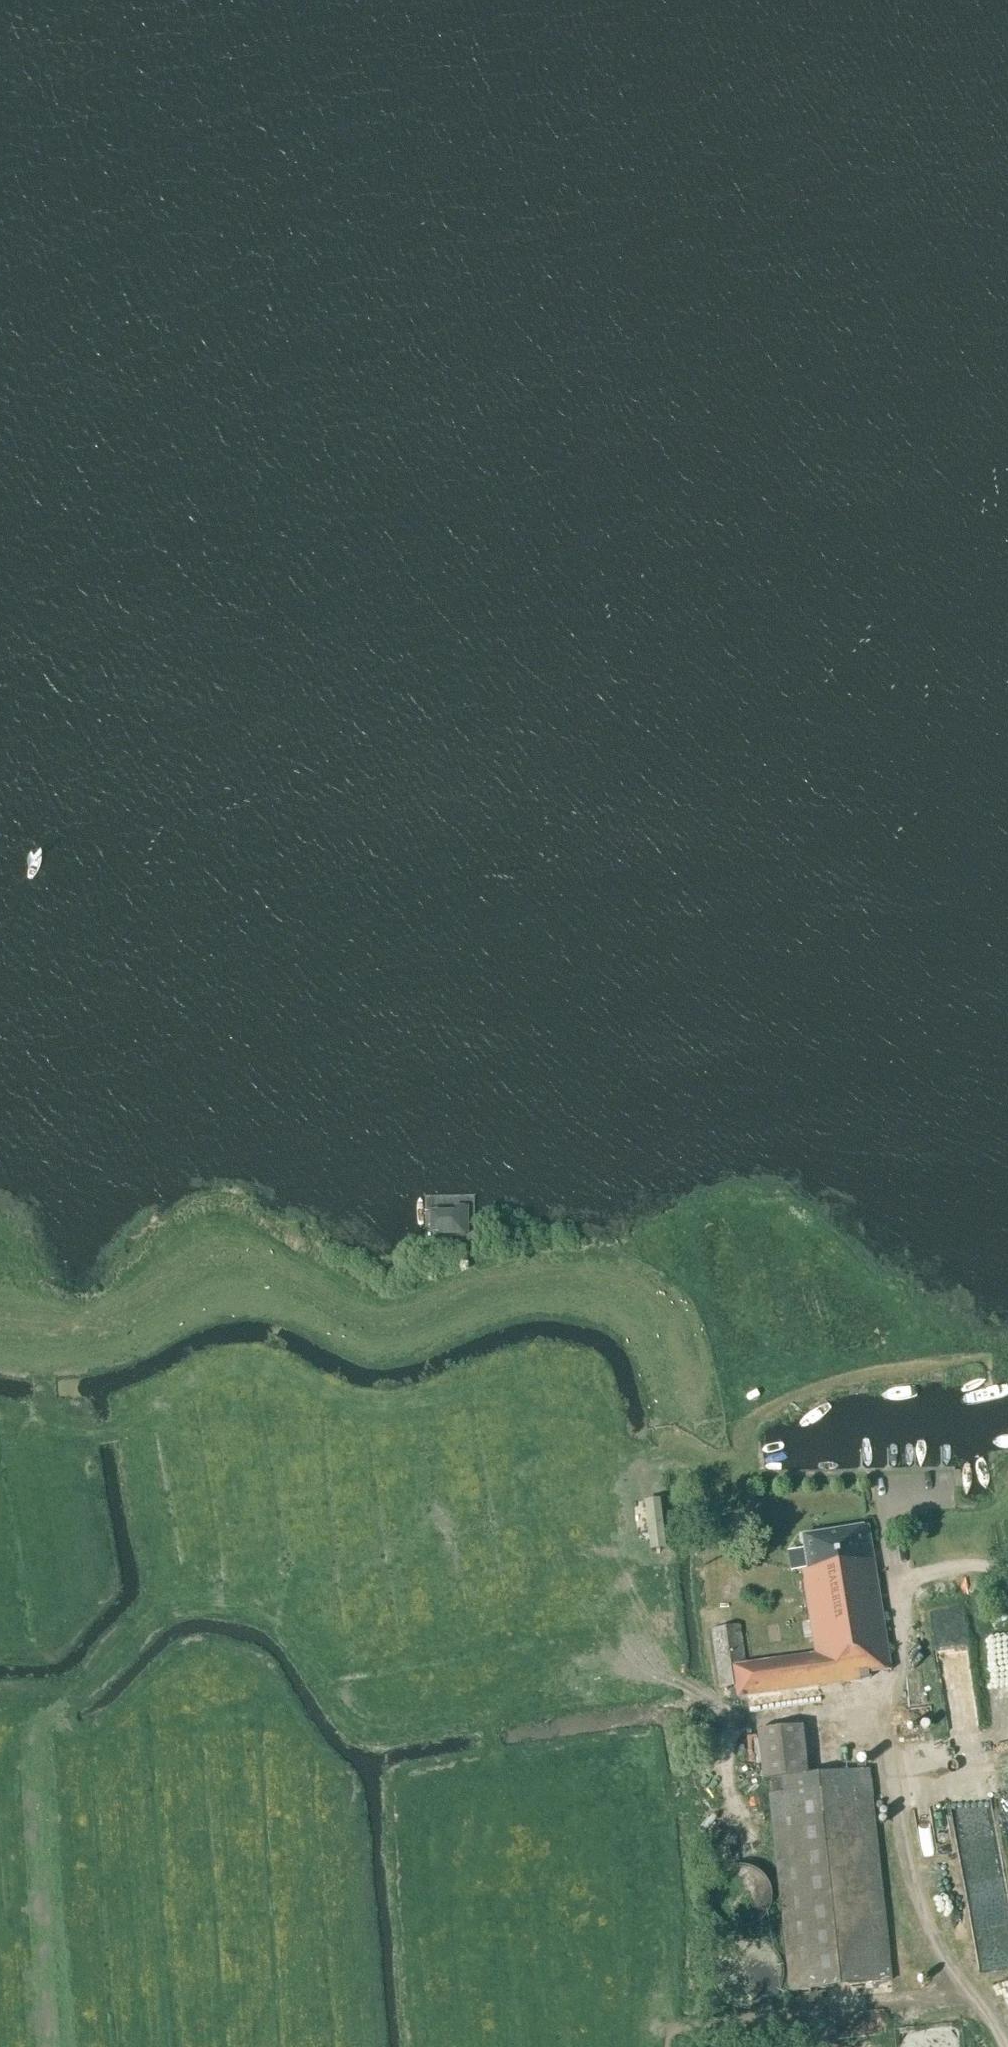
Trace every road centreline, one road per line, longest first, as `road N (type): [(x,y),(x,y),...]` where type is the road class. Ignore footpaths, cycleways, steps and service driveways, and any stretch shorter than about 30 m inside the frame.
road 1 (track): [(895,1579),(974,1565),(1007,1583)]

